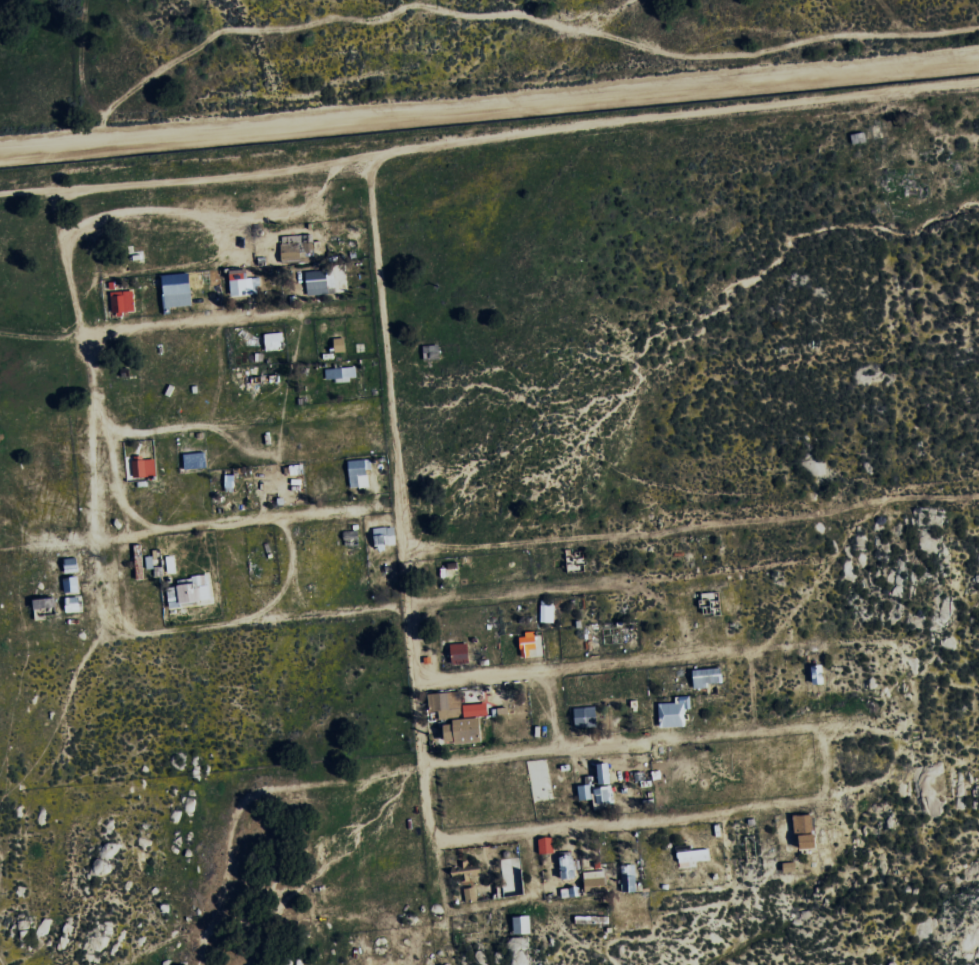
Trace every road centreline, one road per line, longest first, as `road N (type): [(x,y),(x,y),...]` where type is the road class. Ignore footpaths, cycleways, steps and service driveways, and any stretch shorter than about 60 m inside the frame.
road 1 (residential): [(978,87),(615,123),(236,176),(0,196)]
road 2 (track): [(978,56),(0,146)]
road 3 (residential): [(367,157),(440,943)]
road 4 (residential): [(56,192),(83,334),(108,623),(134,634),(388,609)]
road 5 (residential): [(432,843),(811,803),(824,780),(817,730)]
road 6 (residential): [(416,683),(829,644)]
road 7 (residential): [(100,538),(374,508)]
road 8 (residential): [(95,435),(364,409)]
road 9 (residential): [(83,334),(348,308)]
road 10 (residential): [(556,751),(817,730)]
road 11 (residential): [(545,672),(556,751),(424,766)]

